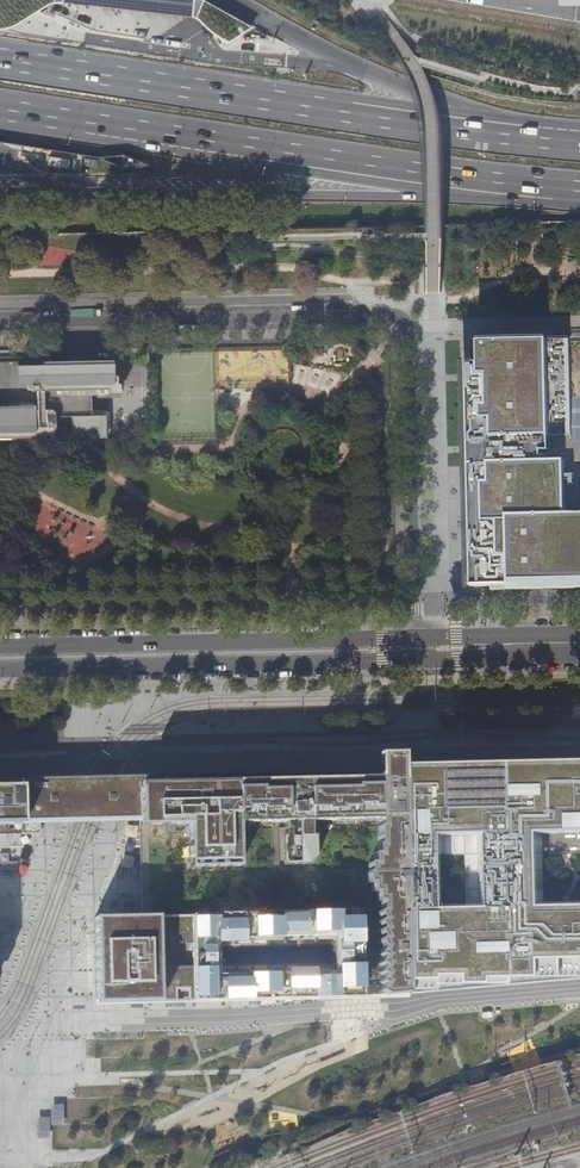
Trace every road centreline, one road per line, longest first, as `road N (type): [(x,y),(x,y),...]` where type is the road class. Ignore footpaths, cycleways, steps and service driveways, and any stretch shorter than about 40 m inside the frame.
road 1 (trunk): [(558,137),(0,61)]
road 2 (trunk): [(0,108),(495,183)]
road 3 (trunk): [(0,182),(401,197),(495,183)]
road 4 (primary): [(0,659),(416,649)]
road 5 (residential): [(0,323),(370,315)]
road 6 (residential): [(370,315),(399,316),(409,332),(416,649)]
road 7 (trunk): [(558,137),(408,91),(231,0)]
road 8 (primary): [(416,649),(579,645)]

